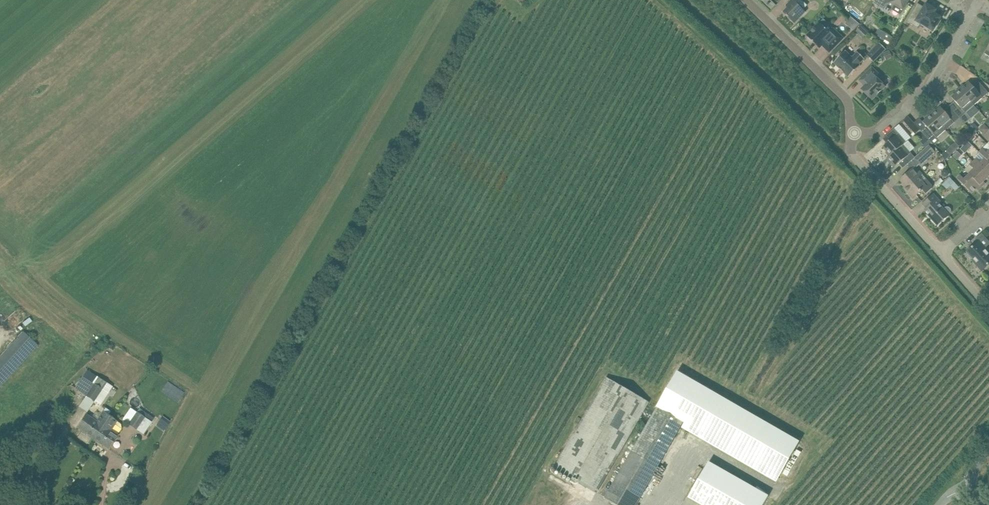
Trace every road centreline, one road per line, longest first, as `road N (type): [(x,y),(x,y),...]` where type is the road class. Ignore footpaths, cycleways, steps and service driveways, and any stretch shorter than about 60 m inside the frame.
road 1 (residential): [(854,135),(879,128),(931,82),(974,0)]
road 2 (residential): [(854,135),(852,102),(748,0)]
road 3 (residential): [(943,251),(854,158),(854,135)]

